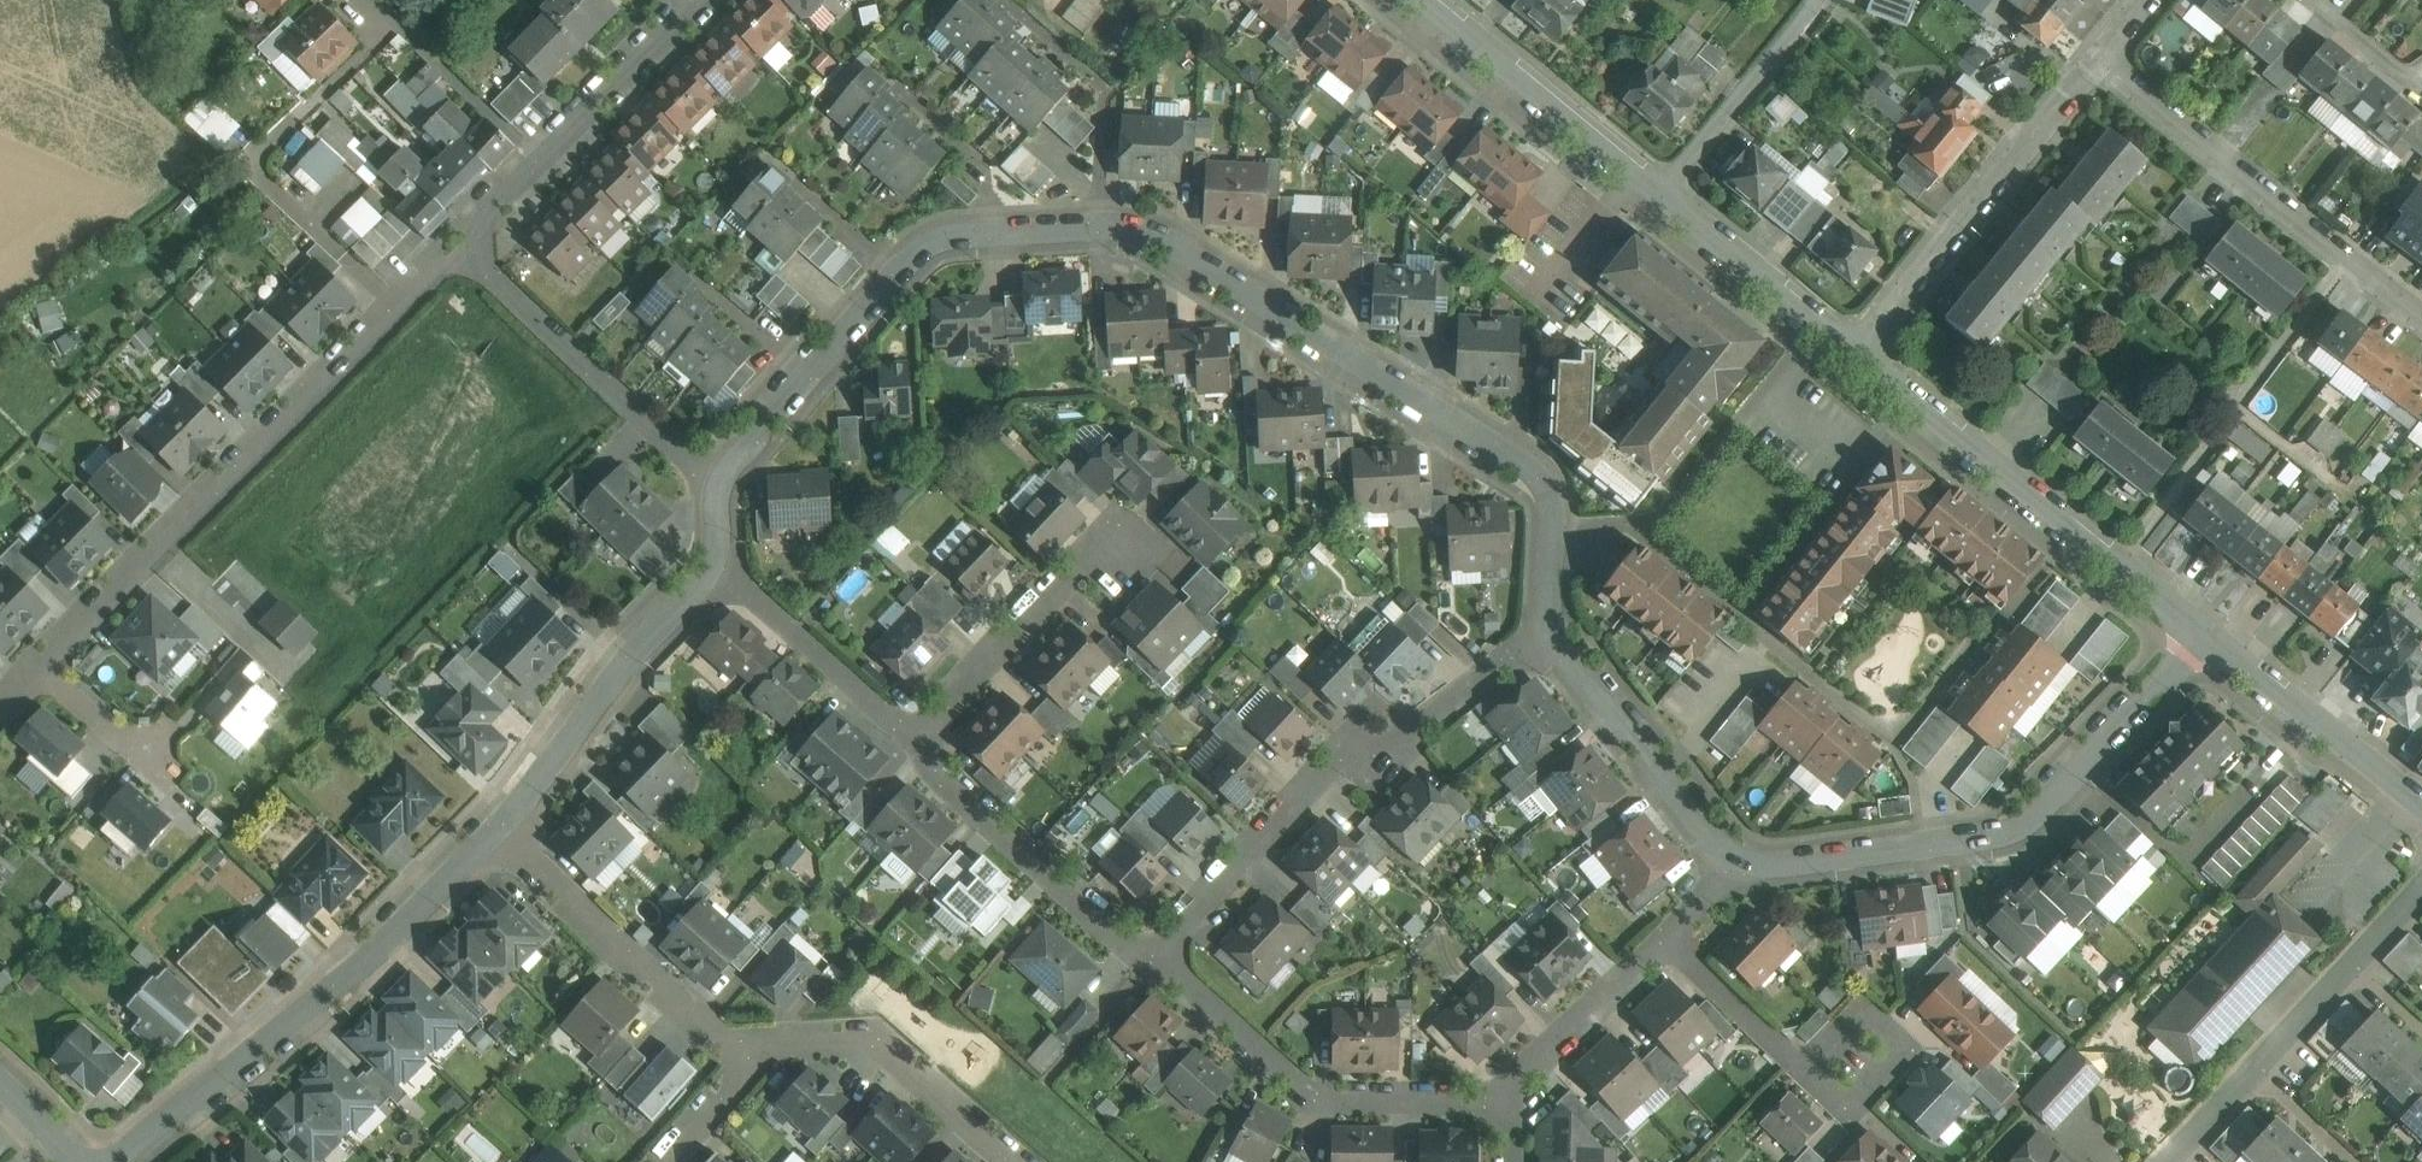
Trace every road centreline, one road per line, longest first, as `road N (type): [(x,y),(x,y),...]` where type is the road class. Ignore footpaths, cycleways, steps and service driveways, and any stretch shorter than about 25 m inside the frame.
road 1 (residential): [(713,482),(942,242),(965,233),(1134,225),(1532,468),(1550,493),(1557,526),(1552,624)]
road 2 (residential): [(461,242),(233,475),(143,546),(0,704)]
road 3 (residential): [(1744,868),(2009,831),(2048,804),(2203,636)]
road 4 (residential): [(1148,965),(1327,766),(1422,723),(1552,624)]
road 5 (residential): [(114,1161),(380,952),(491,835)]
road 6 (residential): [(1857,353),(2203,636)]
road 7 (residential): [(2099,60),(2421,320)]
road 8 (residential): [(1148,965),(1314,1102),(1503,1095)]
road 9 (residential): [(1857,353),(2099,60)]
road 10 (residential): [(2421,893),(2176,1161)]
road 11 (residential): [(491,835),(619,663),(714,563)]
road 12 (residential): [(760,1046),(724,1046),(491,835)]
road 13 (residential): [(713,482),(461,242)]
road 14 (residential): [(696,3),(461,242)]
road 15 (residential): [(913,733),(940,776),(1148,965)]
road 16 (residential): [(1552,624),(1744,868)]
road 17 (residential): [(1423,0),(1659,195)]
road 18 (residential): [(1012,1161),(871,1039),(760,1046)]
road 19 (residential): [(913,733),(1072,572),(1126,547)]
road 20 (residential): [(2203,636),(2421,808)]
road 21 (residential): [(714,563),(913,733)]
road 22 (residential): [(1659,195),(1822,0)]
road 23 (residential): [(1659,195),(1857,353)]
road 24 (residential): [(1503,1095),(1671,946)]
road 25 (residential): [(1808,1072),(1854,1113),(1909,1054),(1863,1012)]
road 26 (residential): [(1671,946),(1808,1072)]
road 27 (residential): [(760,1046),(663,1161)]
road 28 (residential): [(2312,0),(2409,83)]

